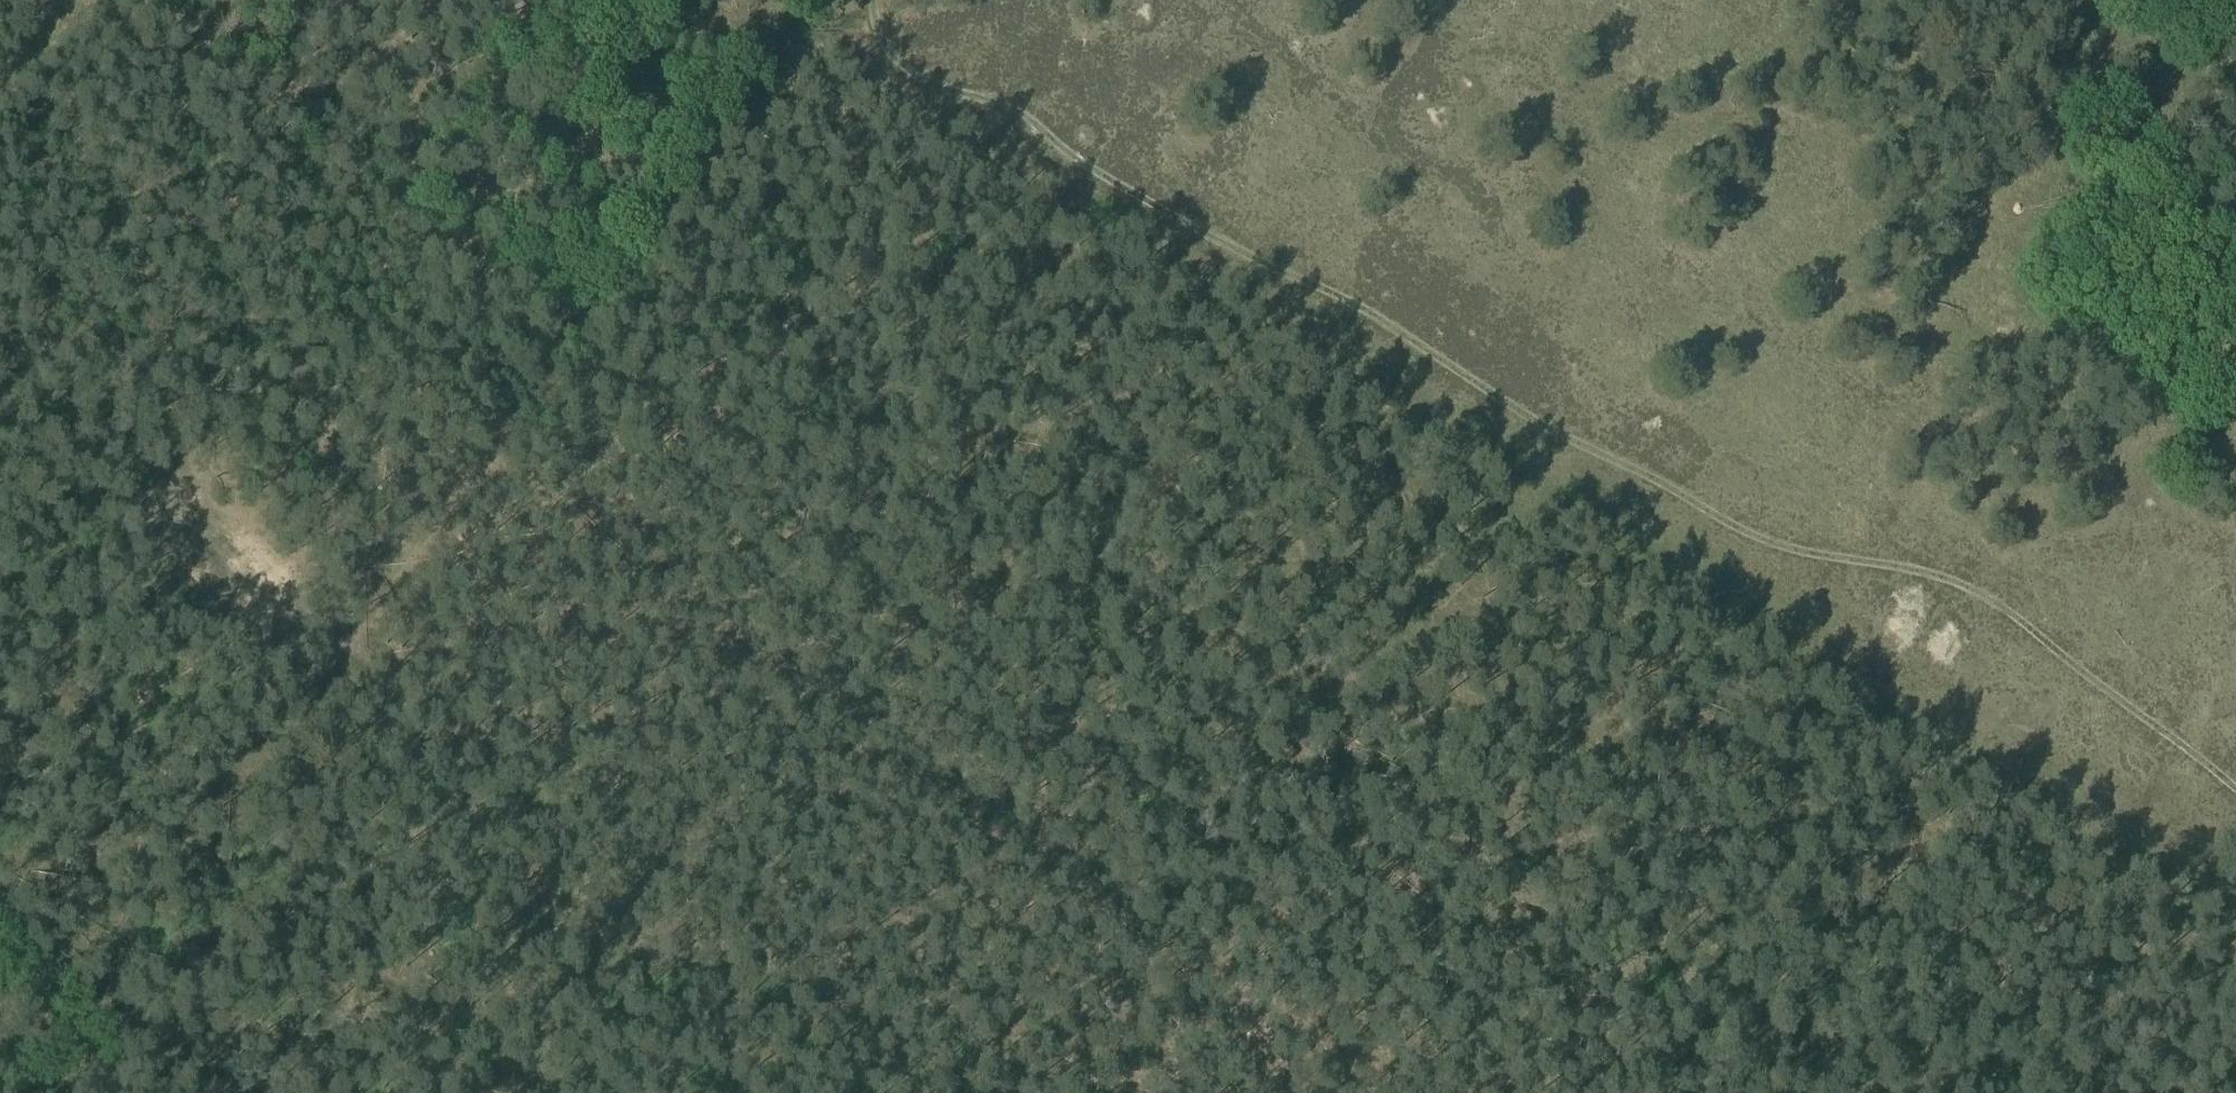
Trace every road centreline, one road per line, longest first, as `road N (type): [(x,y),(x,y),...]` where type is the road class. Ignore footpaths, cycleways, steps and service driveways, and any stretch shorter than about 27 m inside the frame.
road 1 (track): [(2235,791),(1990,599),(1893,565),(1791,551),(1727,523),(1561,436),(1342,300),(1117,187),(998,102),(921,80),(885,39),(875,0)]
road 2 (track): [(863,0),(590,308),(86,1010)]

